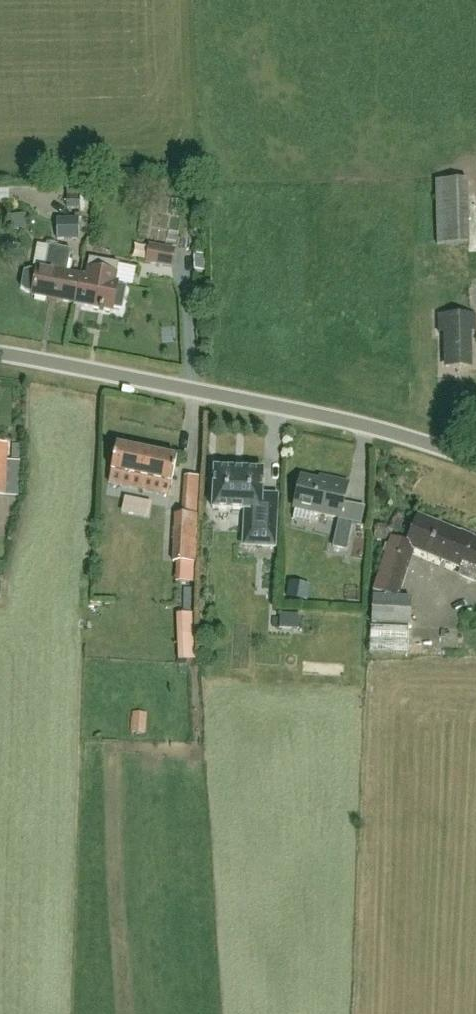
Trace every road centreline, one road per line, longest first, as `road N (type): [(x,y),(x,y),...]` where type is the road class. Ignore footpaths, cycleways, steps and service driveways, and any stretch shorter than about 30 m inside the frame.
road 1 (unclassified): [(475,460),(336,418),(0,353)]

